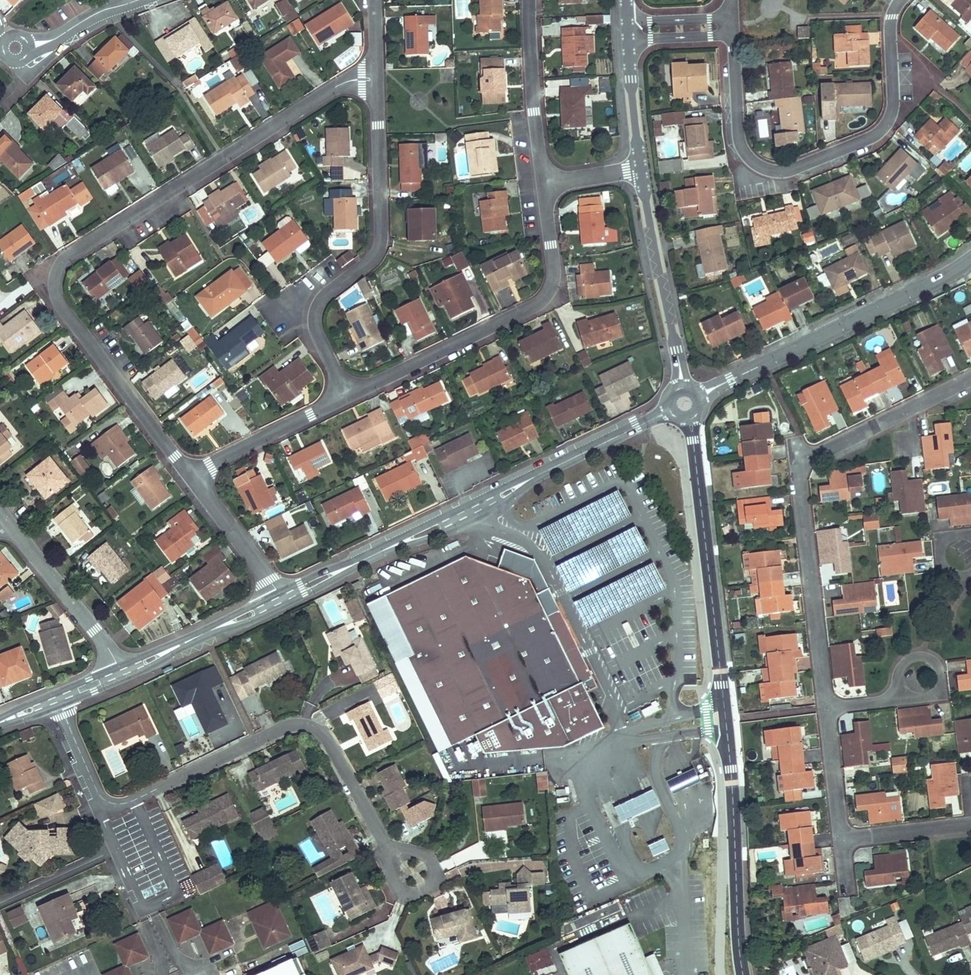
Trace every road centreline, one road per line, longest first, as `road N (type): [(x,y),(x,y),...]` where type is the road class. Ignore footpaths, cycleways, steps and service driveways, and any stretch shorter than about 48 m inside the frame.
road 1 (residential): [(374,73),(359,75),(64,261),(58,299),(192,476)]
road 2 (tertiary): [(685,401),(728,732),(744,974)]
road 3 (residential): [(685,401),(465,515),(281,596)]
road 4 (residential): [(826,708),(799,475),(820,452),(970,379)]
road 5 (residential): [(735,37),(742,148),(778,172),(887,125),(894,109),(893,17),(902,0)]
road 6 (residential): [(374,73),(382,254),(326,294),(317,314),(318,339),(345,395)]
road 7 (residential): [(110,803),(134,800),(302,725),(328,738),(381,839)]
road 8 (residential): [(543,182),(554,271),(530,308),(345,395)]
road 9 (residential): [(970,258),(685,401)]
road 10 (tertiary): [(642,172),(685,401)]
road 11 (residential): [(120,671),(3,516)]
road 12 (residential): [(530,0),(543,182)]
road 13 (residential): [(281,596),(120,671)]
road 14 (residential): [(110,803),(104,822),(116,849),(0,902)]
road 15 (residential): [(345,395),(192,476)]
road 16 (residential): [(0,26),(15,48),(37,46),(136,0)]
road 17 (residential): [(381,839),(404,892),(429,886),(435,878),(424,854),(394,848)]
road 18 (residential): [(192,476),(281,596)]
road 19 (residential): [(886,700),(933,696),(940,674),(932,660),(908,659),(895,690)]
road 20 (tertiary): [(627,41),(642,172)]
road 21 (residential): [(840,839),(826,708)]
road 22 (residential): [(840,839),(970,823)]

